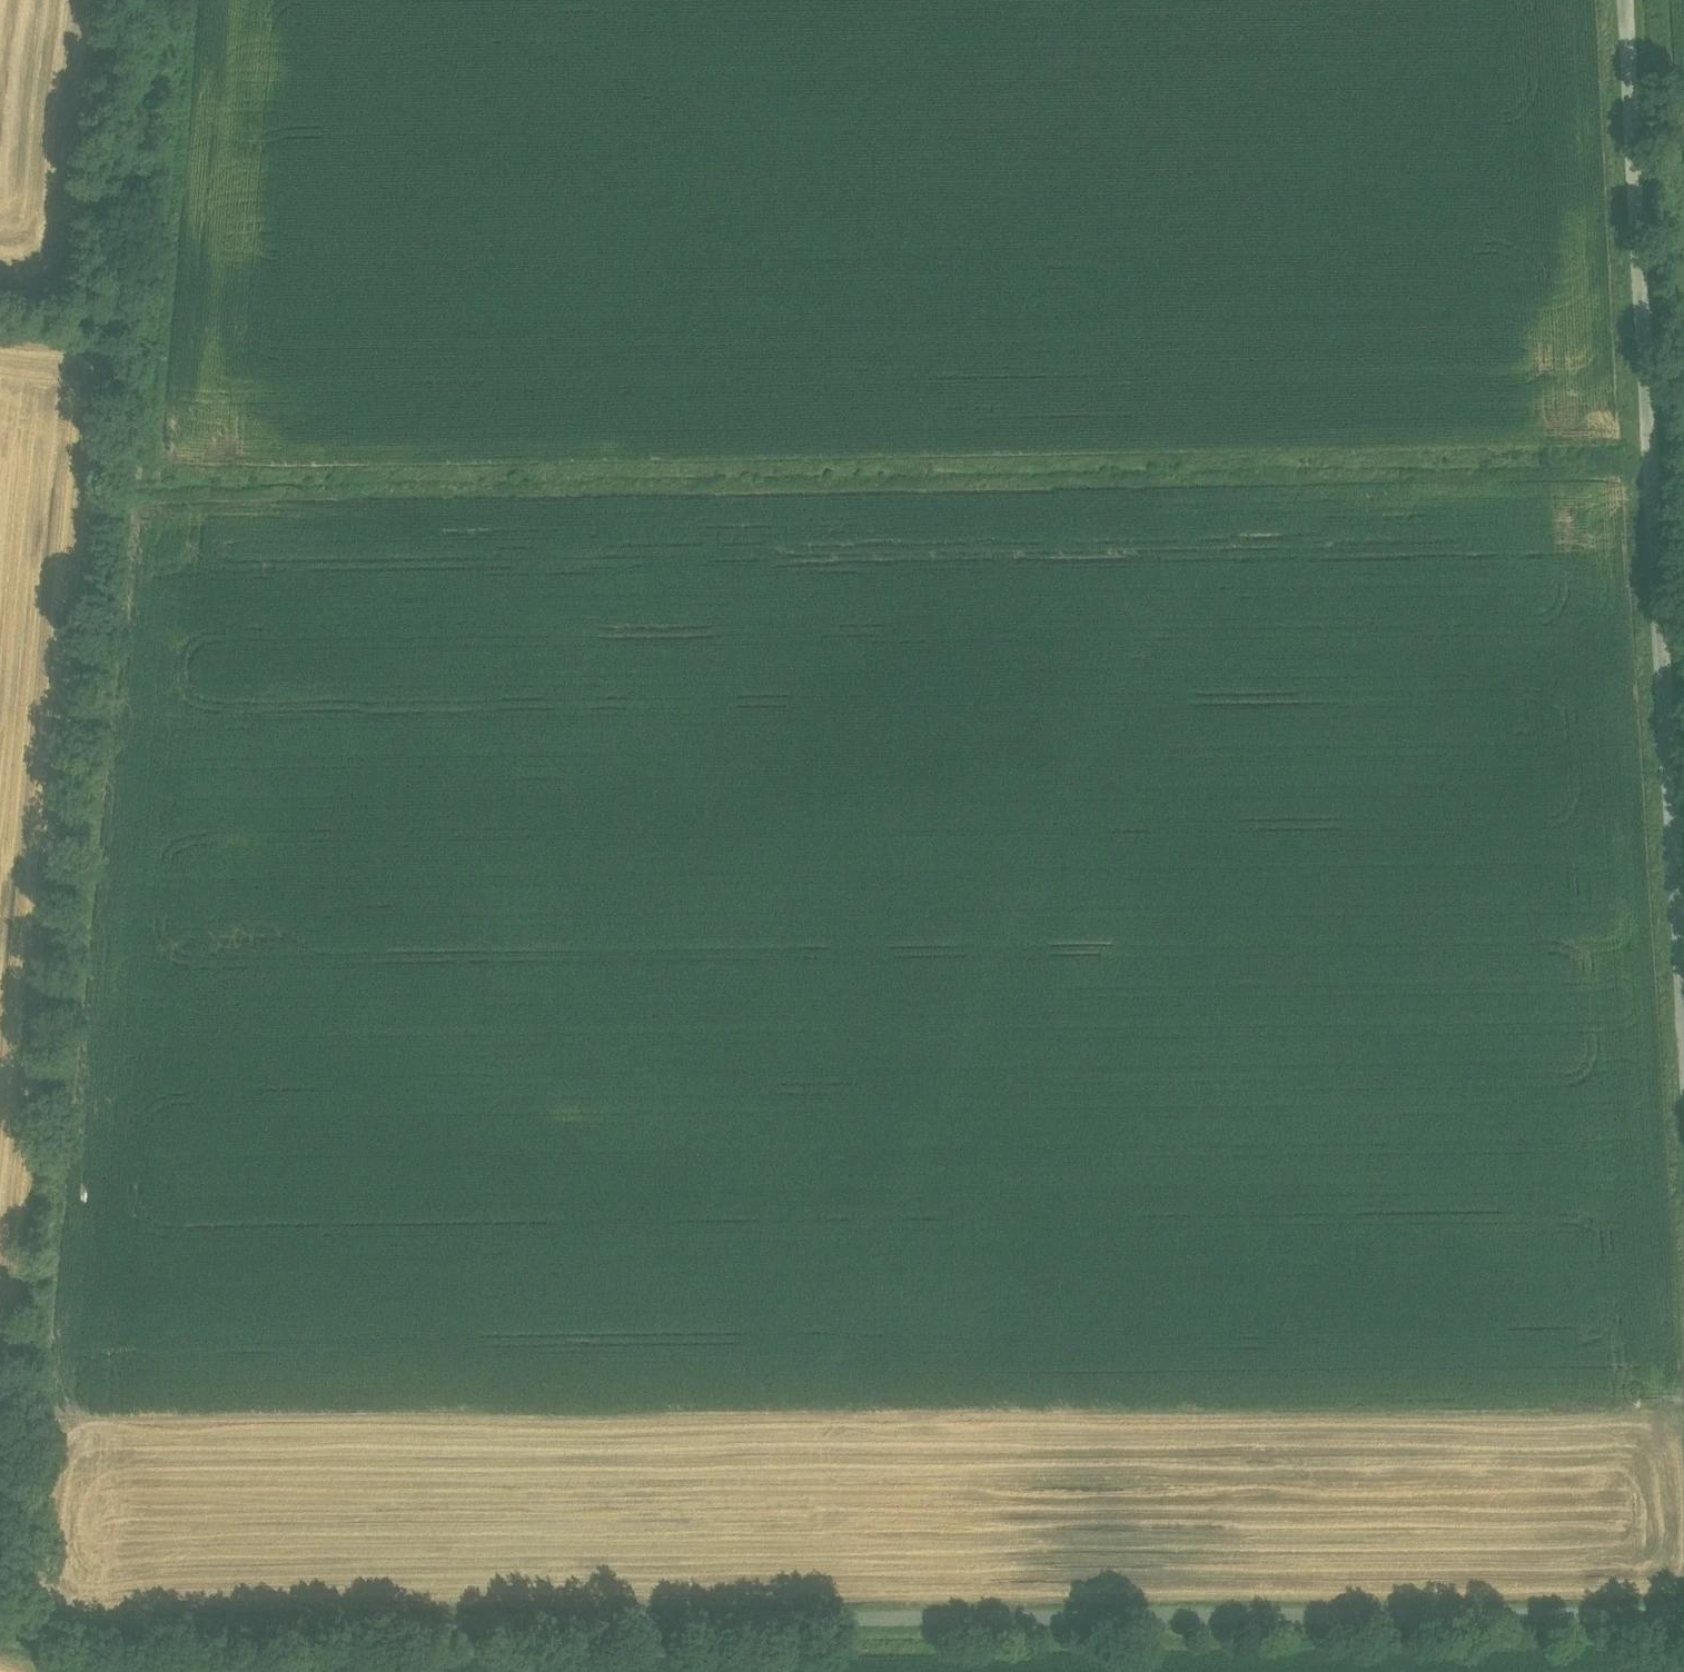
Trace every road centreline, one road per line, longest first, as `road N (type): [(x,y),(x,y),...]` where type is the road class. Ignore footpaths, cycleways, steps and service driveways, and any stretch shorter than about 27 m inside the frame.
road 1 (unclassified): [(0,1619),(39,1627),(1683,1612)]
road 2 (unclassified): [(1683,1039),(1622,0)]

